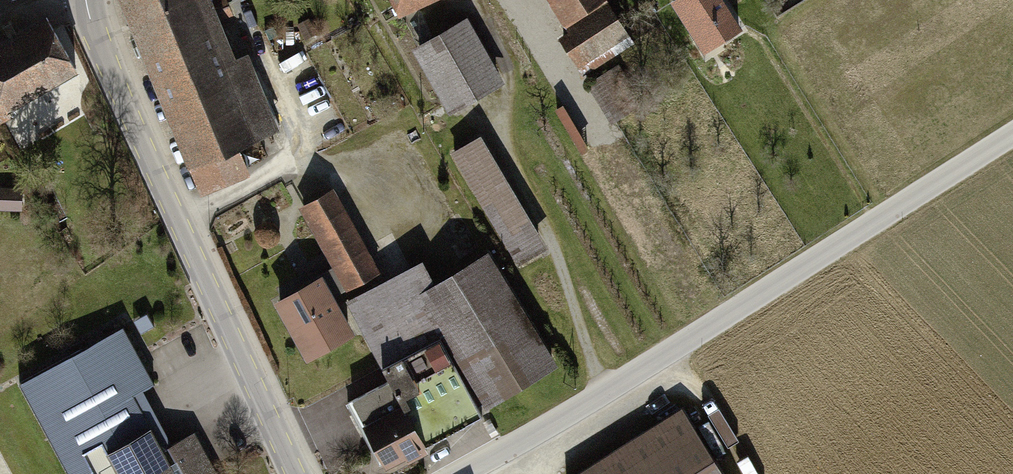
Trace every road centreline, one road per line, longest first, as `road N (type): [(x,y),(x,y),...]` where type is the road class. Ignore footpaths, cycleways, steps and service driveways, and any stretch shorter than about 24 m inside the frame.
road 1 (residential): [(460,473),(679,348),(1012,135)]
road 2 (secondary): [(297,473),(93,30),(87,0)]

